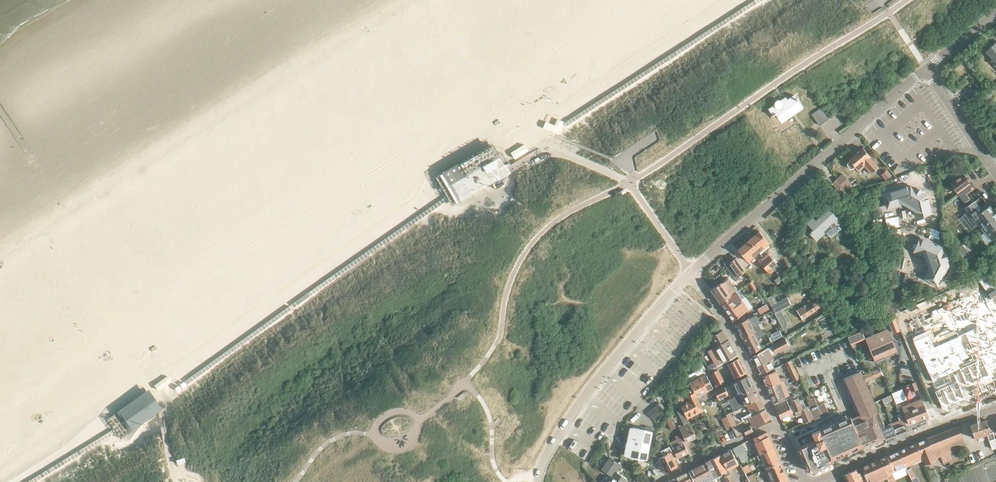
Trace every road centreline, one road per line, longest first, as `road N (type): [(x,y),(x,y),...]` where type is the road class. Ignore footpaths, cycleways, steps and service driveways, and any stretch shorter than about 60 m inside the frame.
road 1 (residential): [(925,67),(691,274)]
road 2 (residential): [(691,274),(587,391),(537,481)]
road 3 (residential): [(812,481),(995,407)]
road 4 (residential): [(778,423),(691,274)]
road 5 (residential): [(778,423),(659,481)]
road 6 (residential): [(925,67),(995,168)]

